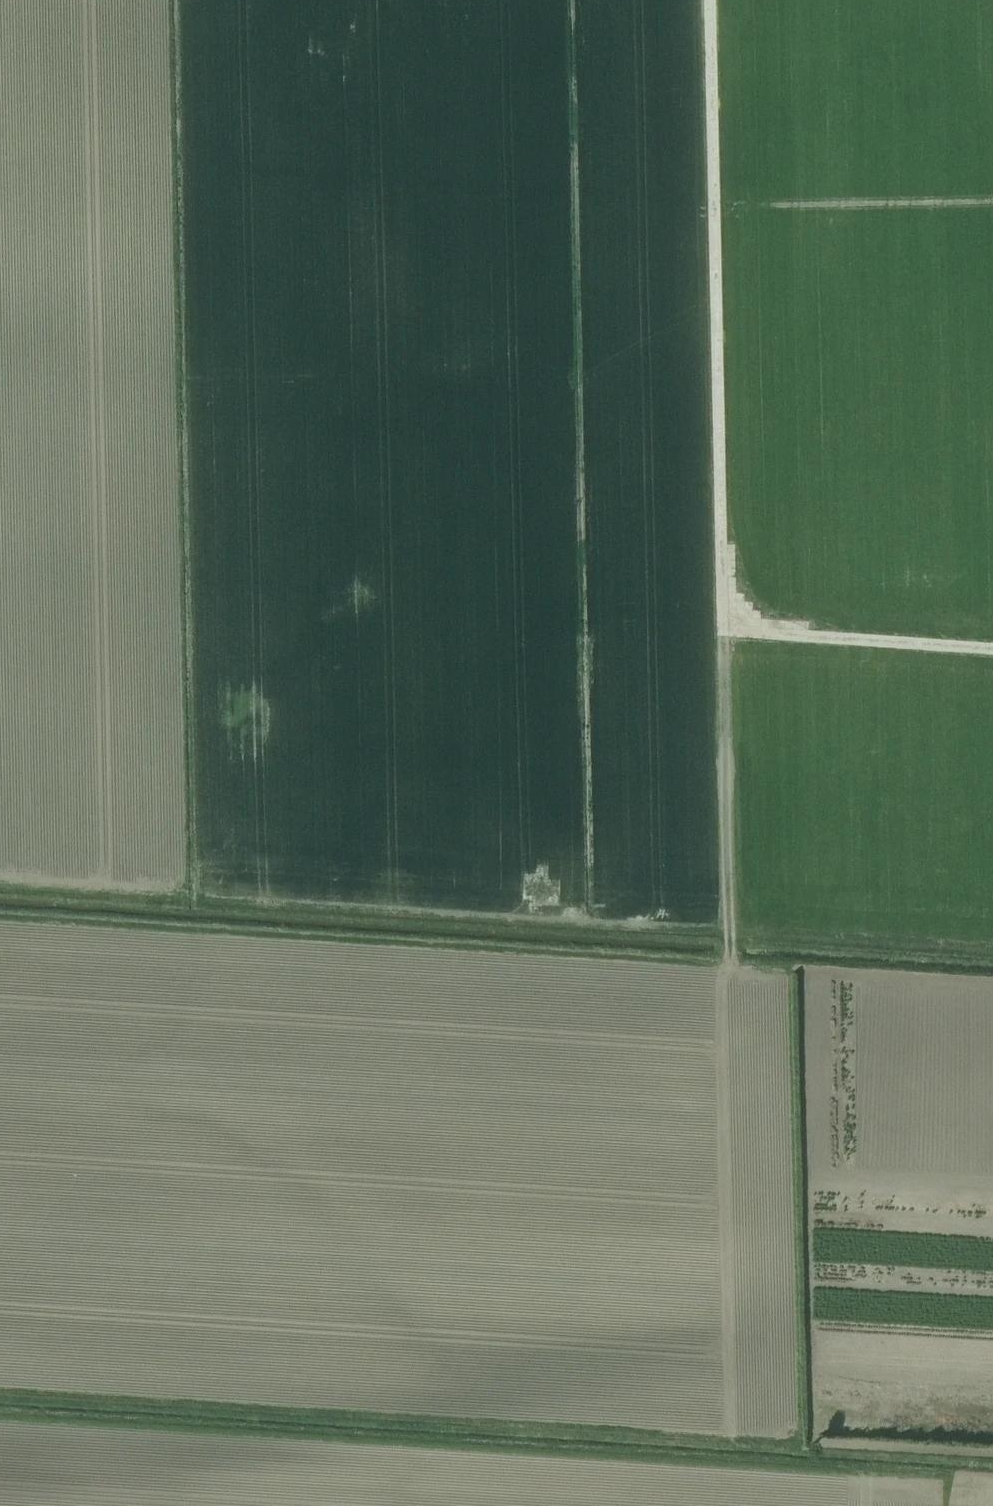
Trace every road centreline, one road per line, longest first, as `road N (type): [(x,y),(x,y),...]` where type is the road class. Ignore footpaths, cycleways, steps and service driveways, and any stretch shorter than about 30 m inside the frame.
road 1 (track): [(992,649),(725,629),(710,0)]
road 2 (track): [(992,1180),(864,1175),(864,1091)]

